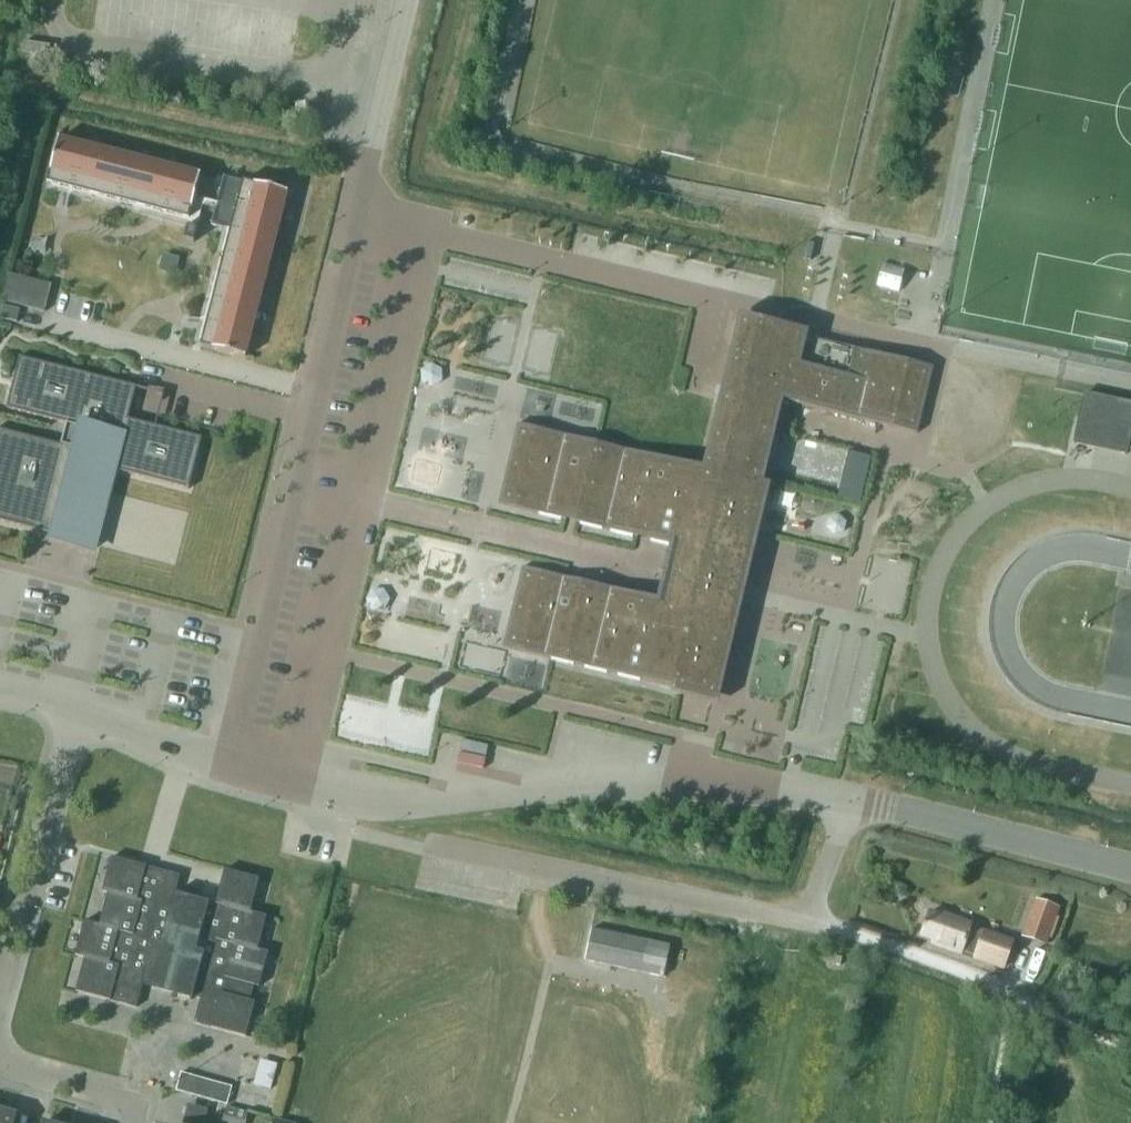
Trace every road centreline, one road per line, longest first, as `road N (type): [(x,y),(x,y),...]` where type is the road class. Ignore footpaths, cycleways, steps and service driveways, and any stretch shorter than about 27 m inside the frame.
road 1 (unclassified): [(221,766),(407,0)]
road 2 (unclassified): [(295,781),(381,805),(681,771),(849,796)]
road 3 (unclassified): [(805,916),(355,835),(325,821),(295,781)]
road 4 (unclassified): [(849,796),(1130,864)]
road 5 (residential): [(0,982),(74,708)]
road 6 (unclassified): [(1014,993),(805,916)]
road 7 (unclassified): [(74,708),(221,766)]
road 8 (residential): [(134,1122),(133,1111),(115,1096),(17,1069),(0,1057)]
road 9 (unclassified): [(805,916),(849,796)]

